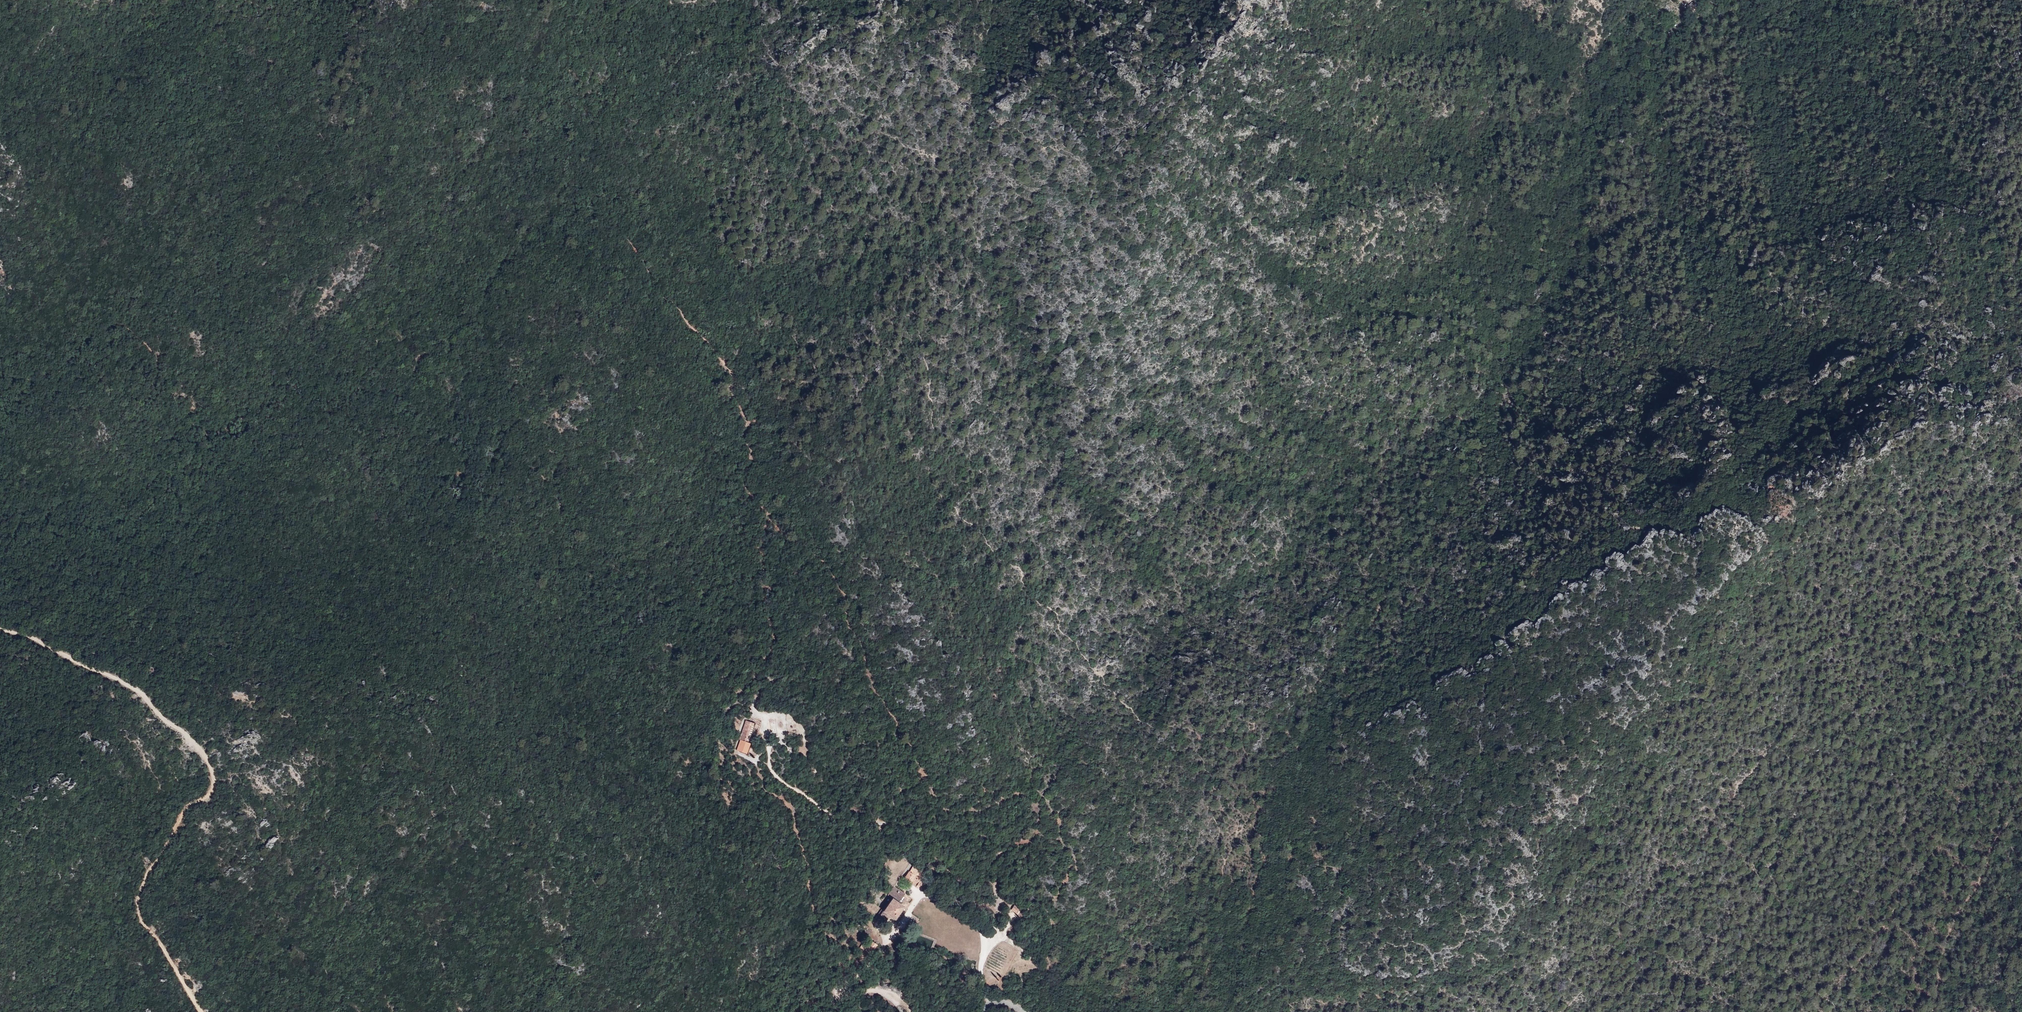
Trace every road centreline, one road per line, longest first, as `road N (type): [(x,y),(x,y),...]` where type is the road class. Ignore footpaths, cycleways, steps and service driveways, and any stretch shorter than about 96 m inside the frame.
road 1 (track): [(200,1011),(139,918),(137,896),(185,808),(211,791),(208,760),(140,692),(30,636),(0,630)]
road 2 (track): [(2021,795),(1952,926),(1933,1011)]

